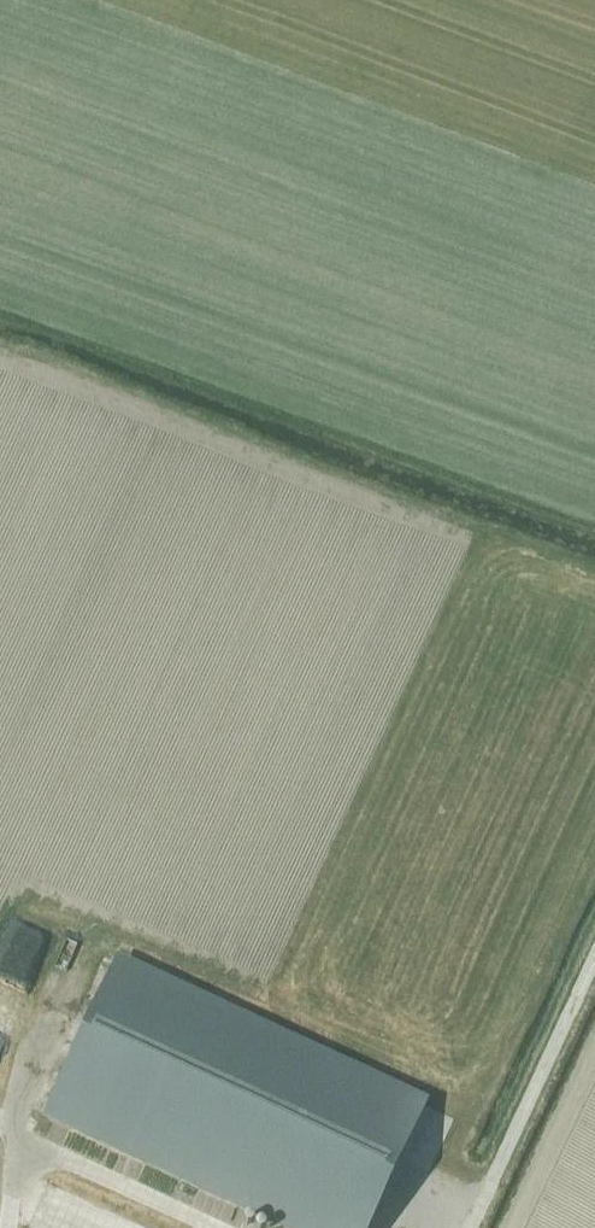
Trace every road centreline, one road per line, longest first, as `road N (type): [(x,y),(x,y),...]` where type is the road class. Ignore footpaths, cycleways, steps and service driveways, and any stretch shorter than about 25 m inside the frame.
road 1 (unclassified): [(469,1227),(594,956)]

